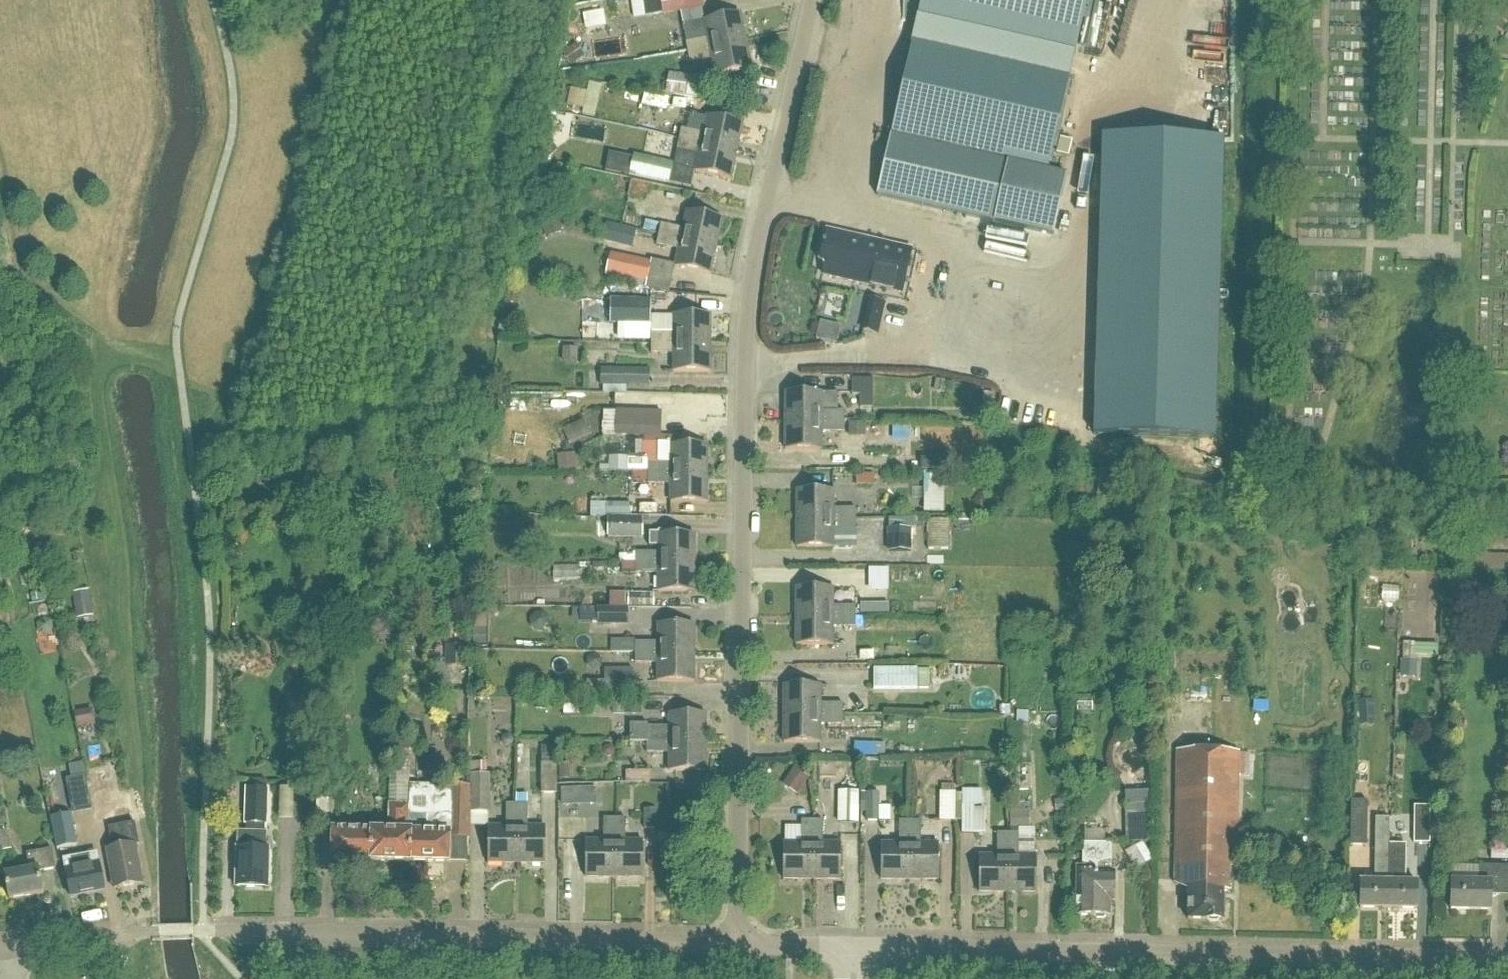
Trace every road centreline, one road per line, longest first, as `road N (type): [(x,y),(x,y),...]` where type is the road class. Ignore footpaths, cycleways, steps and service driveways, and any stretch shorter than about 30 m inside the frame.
road 1 (residential): [(737,945),(751,282),(812,0)]
road 2 (residential): [(1507,963),(855,949)]
road 3 (residential): [(215,932),(737,945)]
road 4 (residential): [(5,950),(159,933)]

